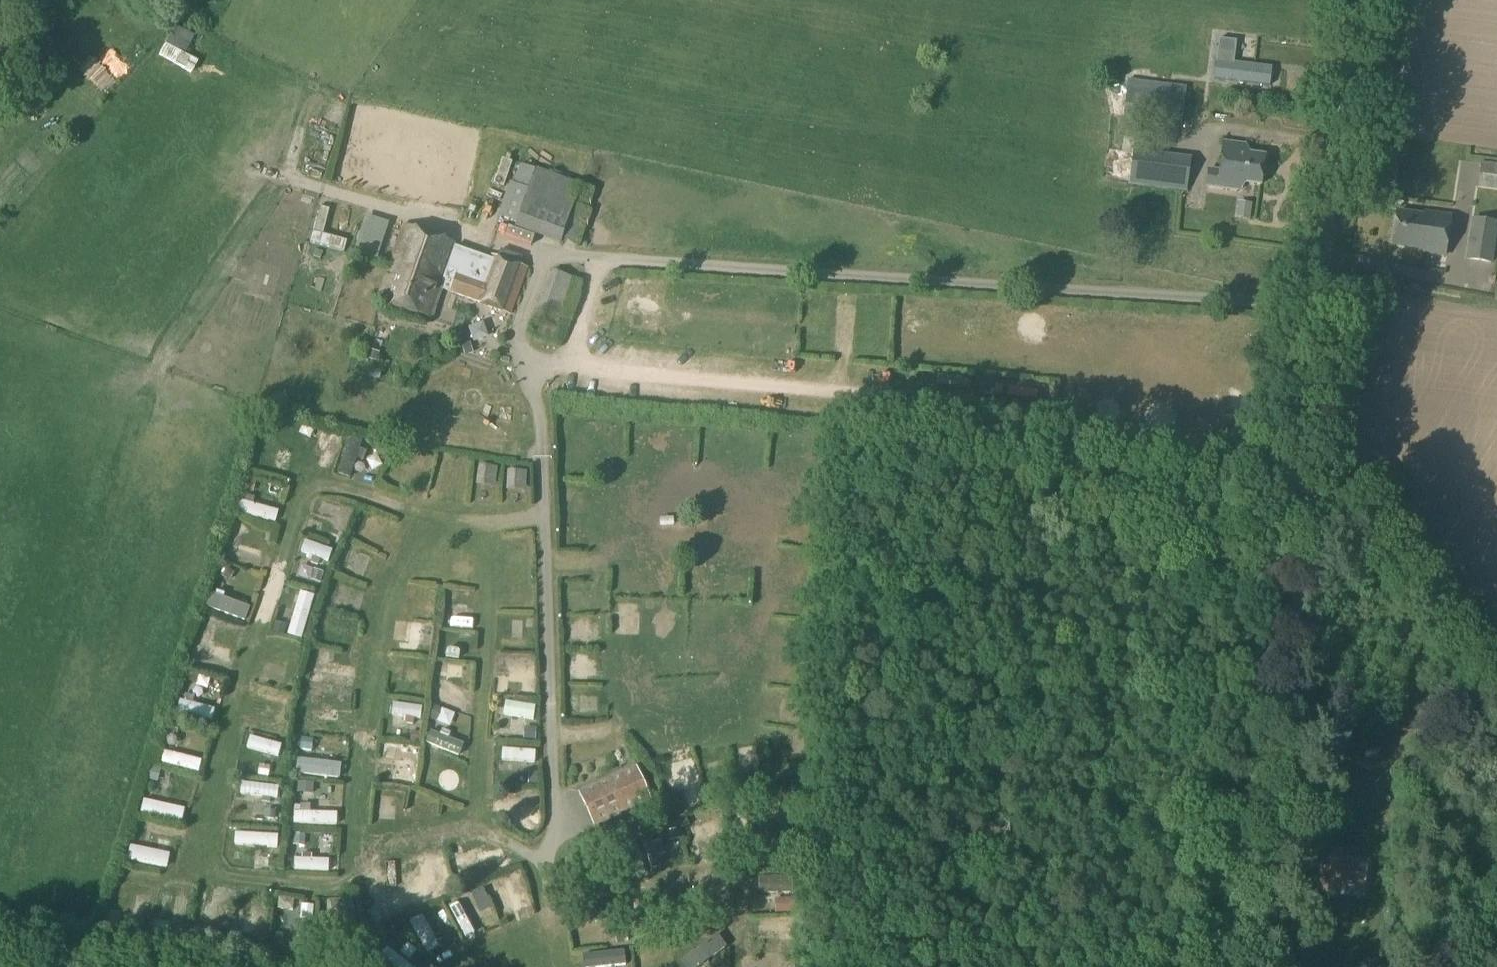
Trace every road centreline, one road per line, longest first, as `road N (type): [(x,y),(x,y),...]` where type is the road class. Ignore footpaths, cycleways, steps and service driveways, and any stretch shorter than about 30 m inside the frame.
road 1 (unclassified): [(1220,966),(1356,0)]

